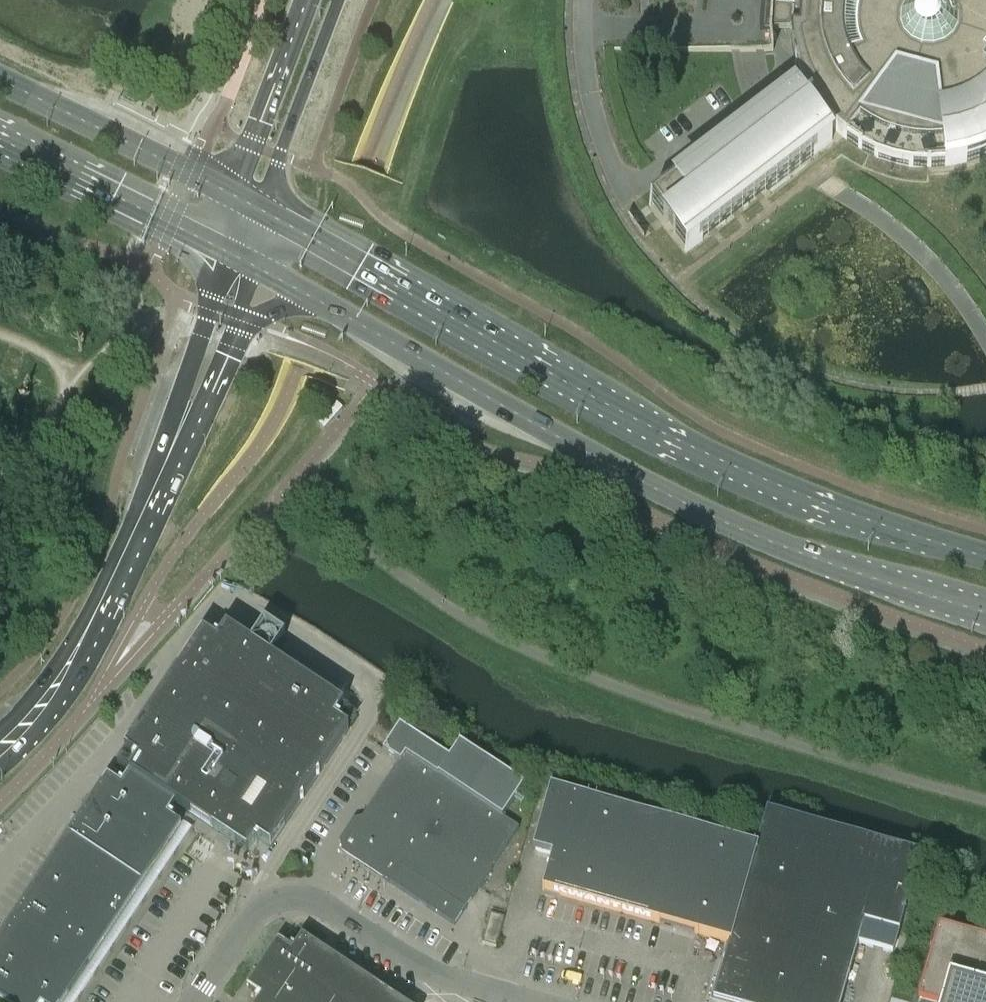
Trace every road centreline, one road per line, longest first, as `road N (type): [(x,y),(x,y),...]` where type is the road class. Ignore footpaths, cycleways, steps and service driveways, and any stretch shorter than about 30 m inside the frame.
road 1 (secondary): [(985,556),(810,499),(693,449),(265,212)]
road 2 (secondary): [(304,293),(691,507),(820,559),(985,610)]
road 3 (unclassified): [(528,1001),(425,970),(296,896),(254,908),(194,1001)]
road 4 (tertiary): [(50,696),(179,431)]
road 5 (secondary): [(238,198),(0,78)]
road 6 (secondary): [(0,137),(224,250)]
road 7 (unclassified): [(265,212),(337,0)]
road 8 (unclassified): [(313,0),(238,198)]
road 9 (tertiary): [(224,250),(180,394),(179,431)]
road 10 (tertiary): [(179,431),(236,319)]

